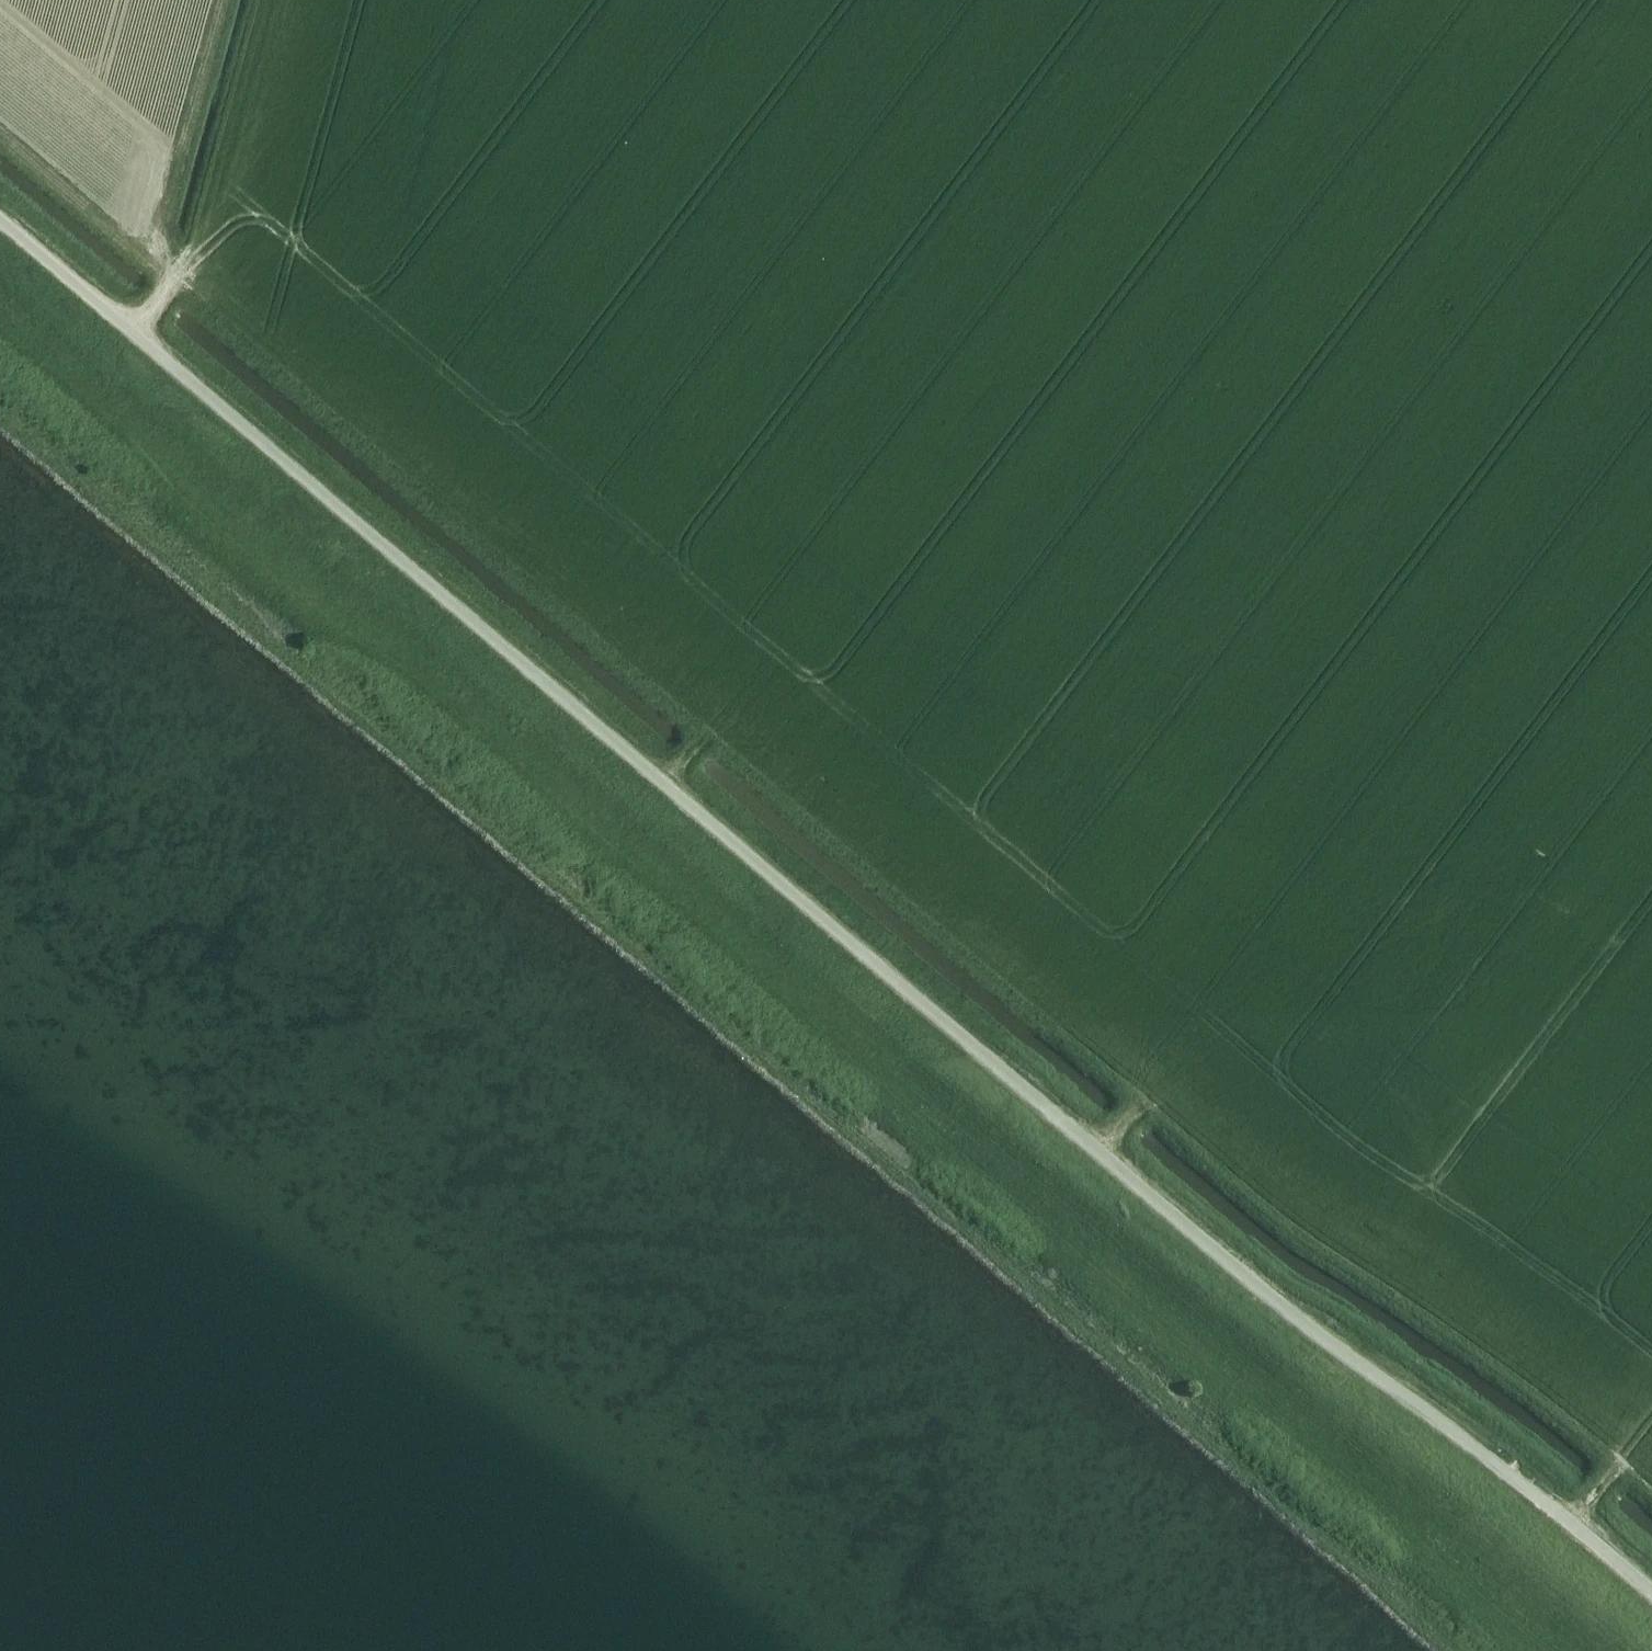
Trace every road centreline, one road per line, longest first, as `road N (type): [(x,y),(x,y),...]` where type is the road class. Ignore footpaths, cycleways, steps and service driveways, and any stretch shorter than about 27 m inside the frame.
road 1 (unclassified): [(1651,1590),(1185,1229),(0,246)]

